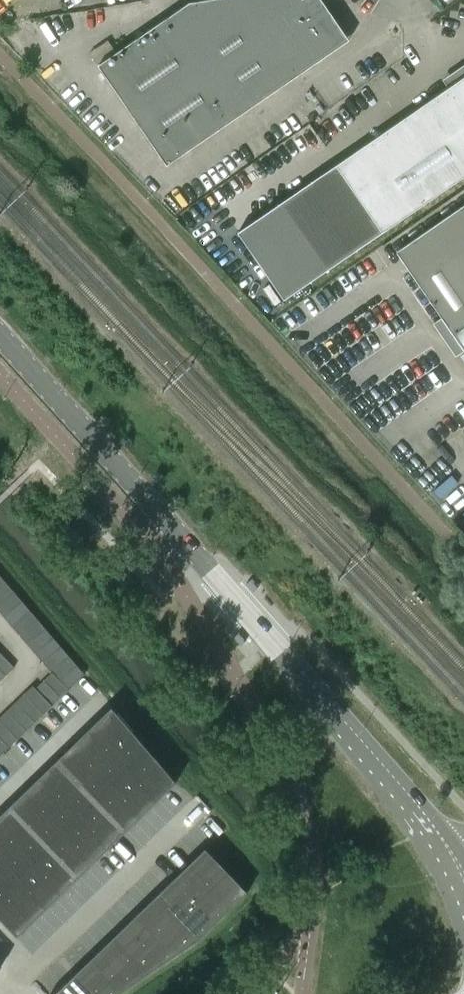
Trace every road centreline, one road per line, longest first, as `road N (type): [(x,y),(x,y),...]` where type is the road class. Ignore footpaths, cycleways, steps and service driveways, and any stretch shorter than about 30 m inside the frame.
road 1 (tertiary): [(449,855),(0,337)]

